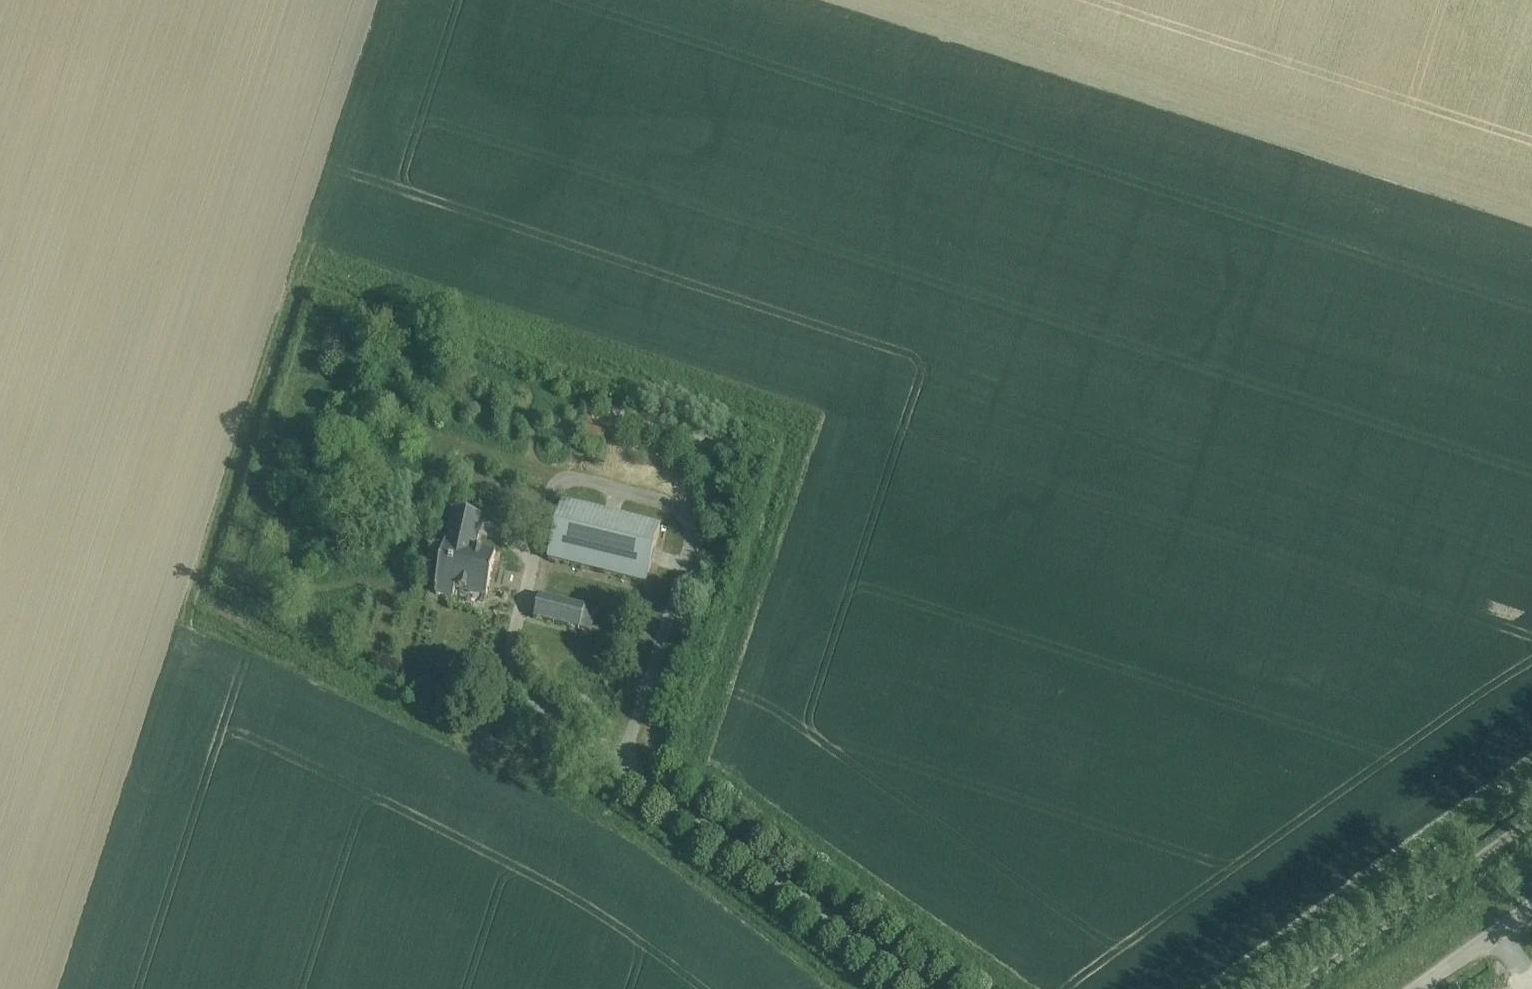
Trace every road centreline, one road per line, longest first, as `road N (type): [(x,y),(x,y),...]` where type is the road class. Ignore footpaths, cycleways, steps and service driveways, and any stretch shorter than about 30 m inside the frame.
road 1 (unclassified): [(924,988),(538,704),(515,671),(513,650)]
road 2 (unclassified): [(1531,899),(1404,988)]

